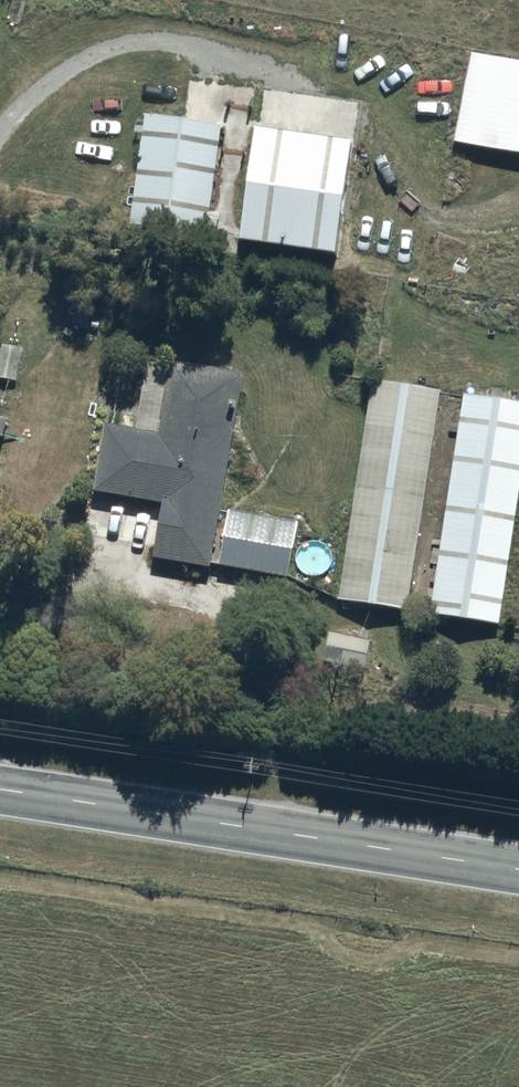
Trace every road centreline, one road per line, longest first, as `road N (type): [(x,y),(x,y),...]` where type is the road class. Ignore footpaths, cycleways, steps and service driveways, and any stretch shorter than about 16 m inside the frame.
road 1 (secondary): [(518,869),(0,788)]

